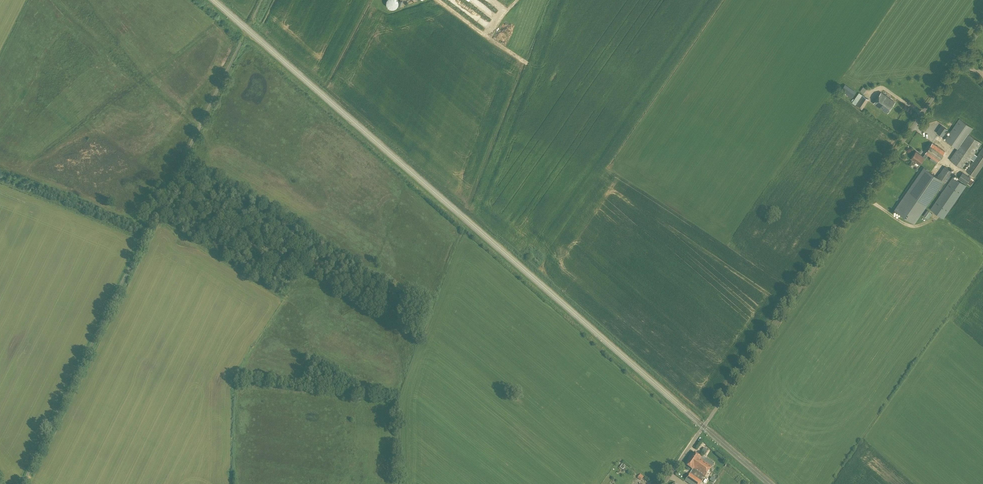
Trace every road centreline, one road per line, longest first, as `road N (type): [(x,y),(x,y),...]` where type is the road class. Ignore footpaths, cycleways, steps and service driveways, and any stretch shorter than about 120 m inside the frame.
road 1 (unclassified): [(664,483),(982,30)]
road 2 (unclassified): [(22,483),(243,39)]

